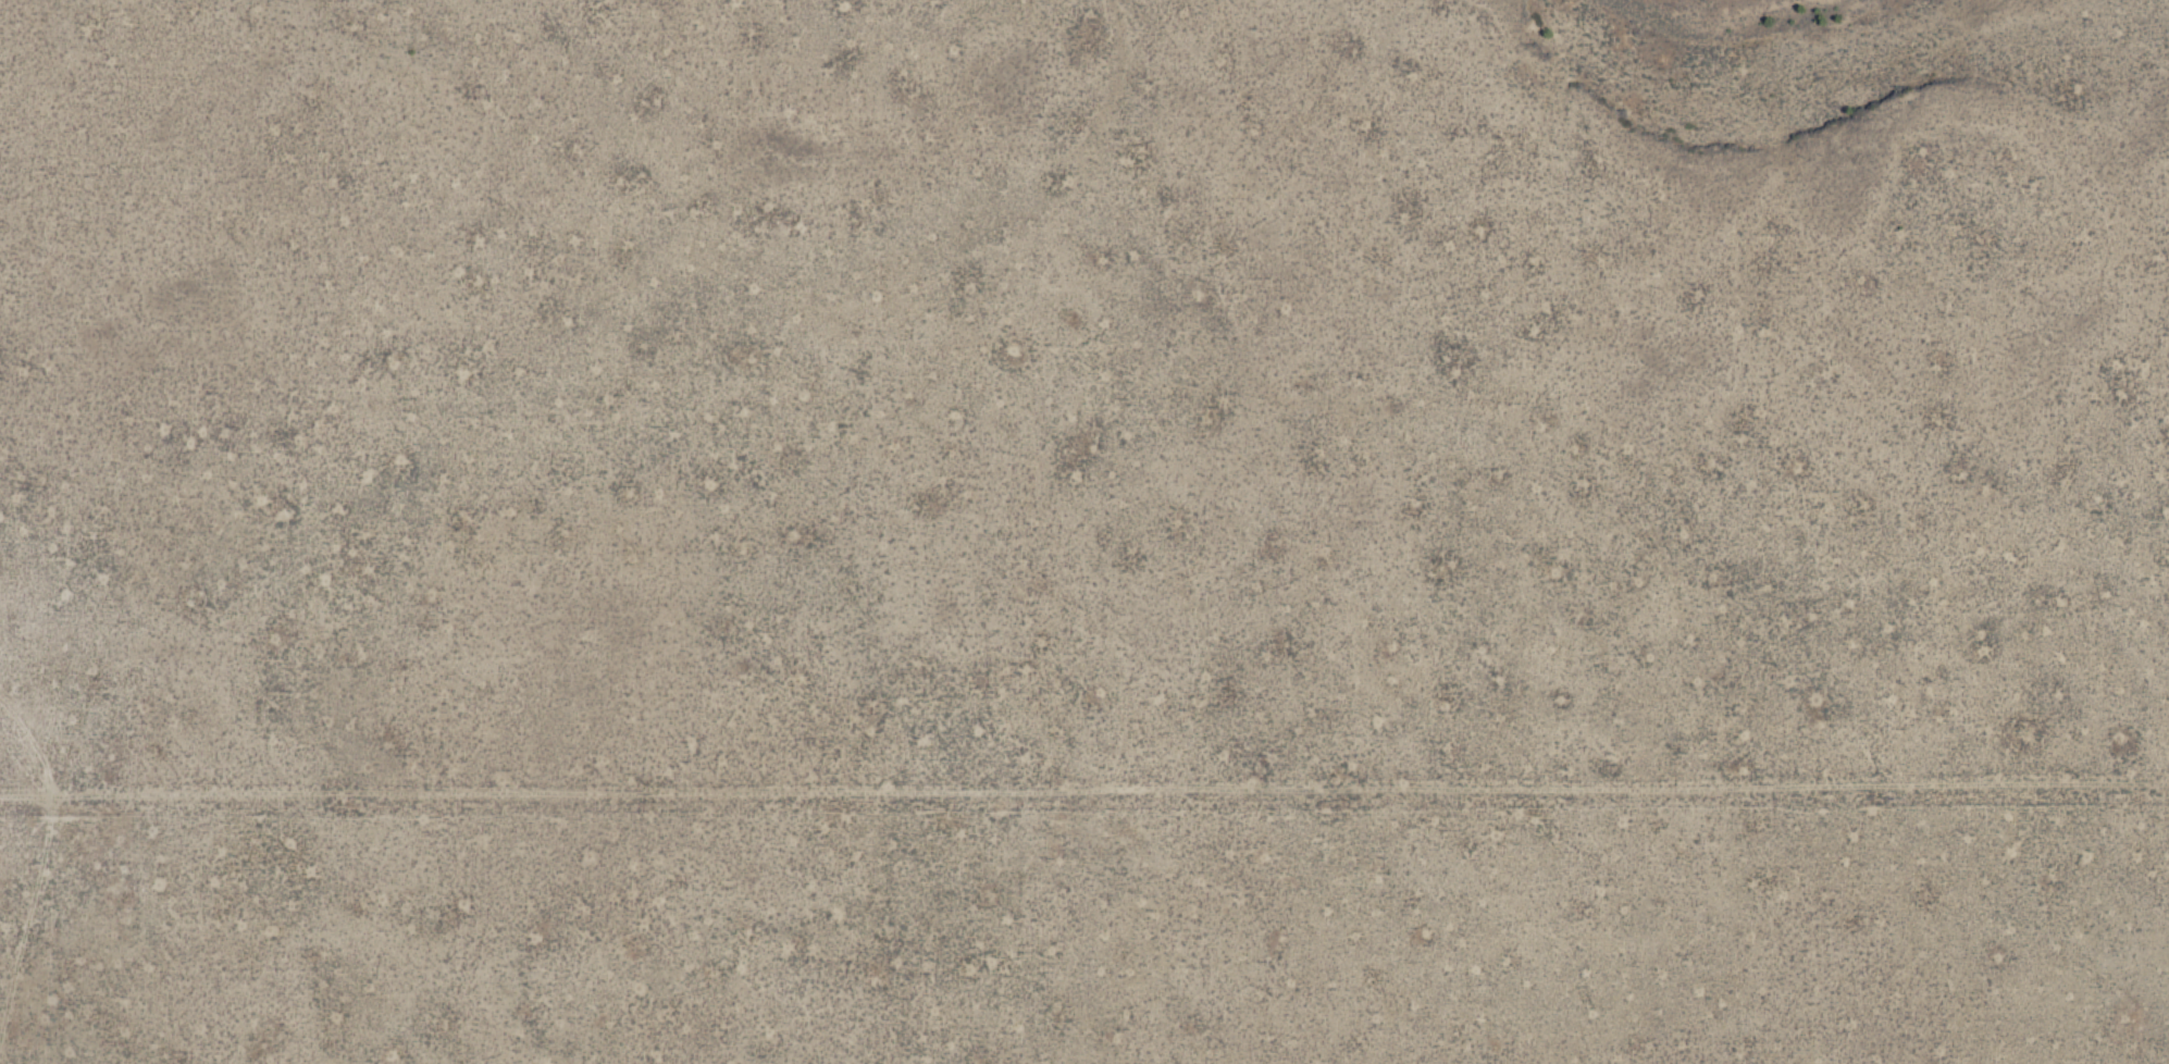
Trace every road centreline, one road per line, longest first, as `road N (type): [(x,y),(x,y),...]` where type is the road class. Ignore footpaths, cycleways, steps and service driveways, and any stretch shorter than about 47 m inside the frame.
road 1 (track): [(0,792),(2168,778)]
road 2 (track): [(0,580),(65,794),(65,849)]
road 3 (track): [(65,849),(65,1063)]

